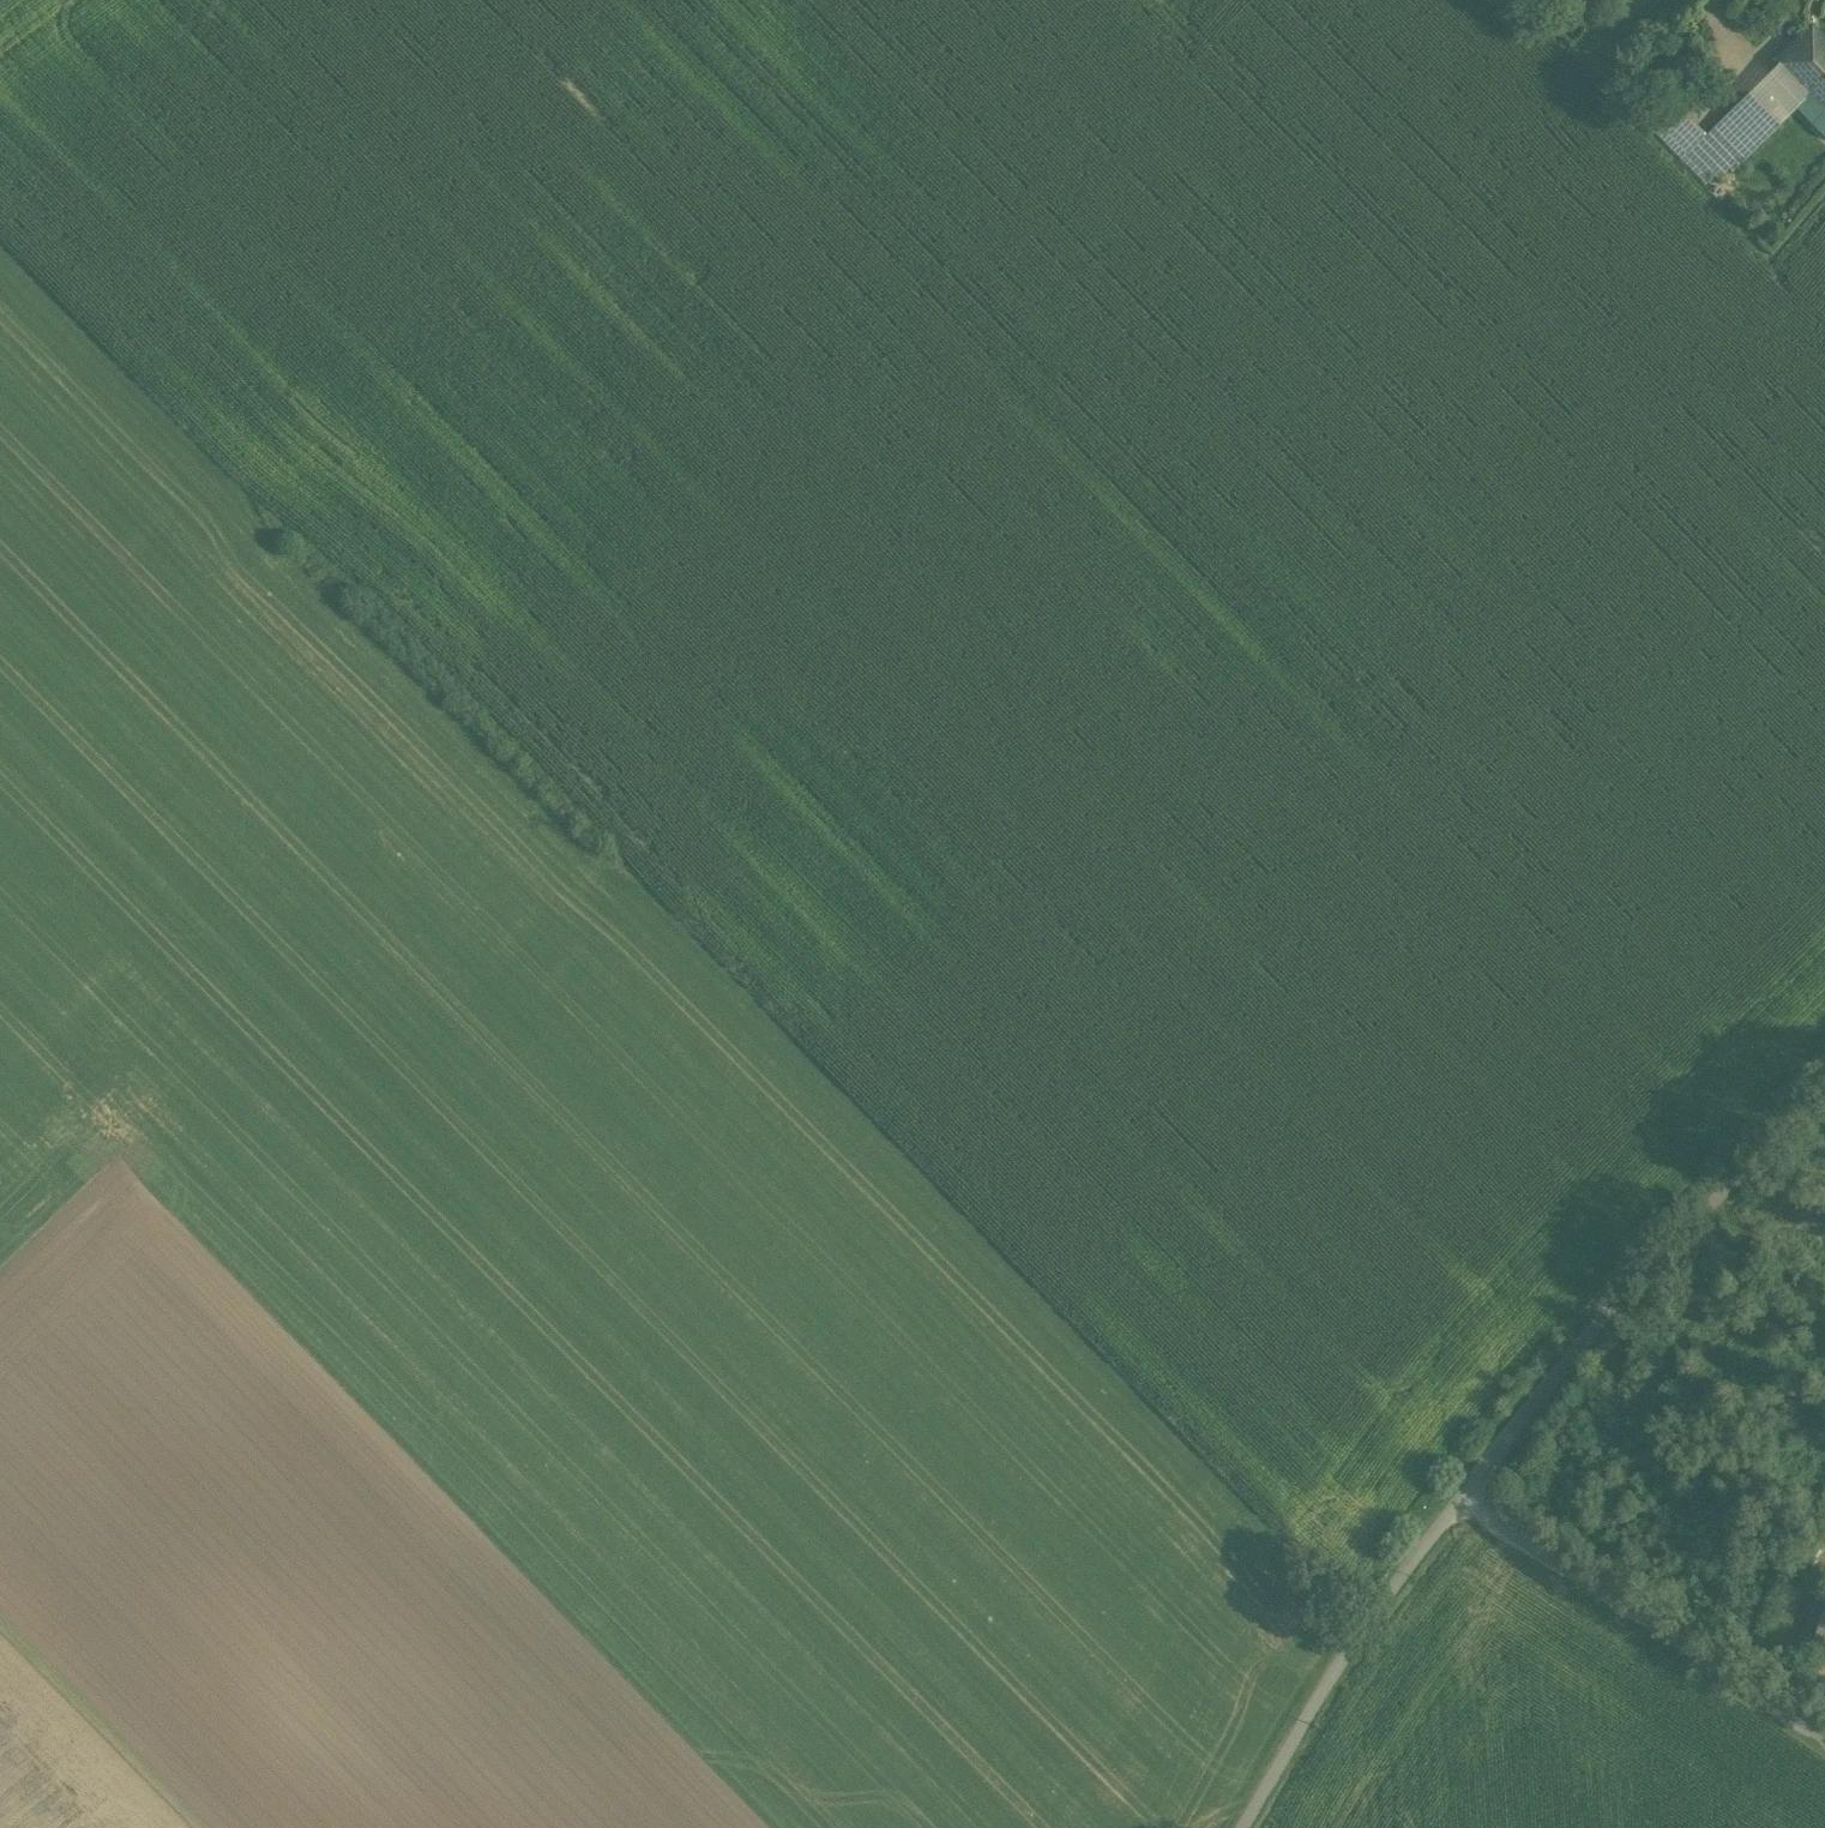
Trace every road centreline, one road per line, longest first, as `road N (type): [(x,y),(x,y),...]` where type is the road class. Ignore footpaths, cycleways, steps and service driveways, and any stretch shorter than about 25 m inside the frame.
road 1 (unclassified): [(1824,1078),(1585,1329),(1331,1680),(1244,1827)]

